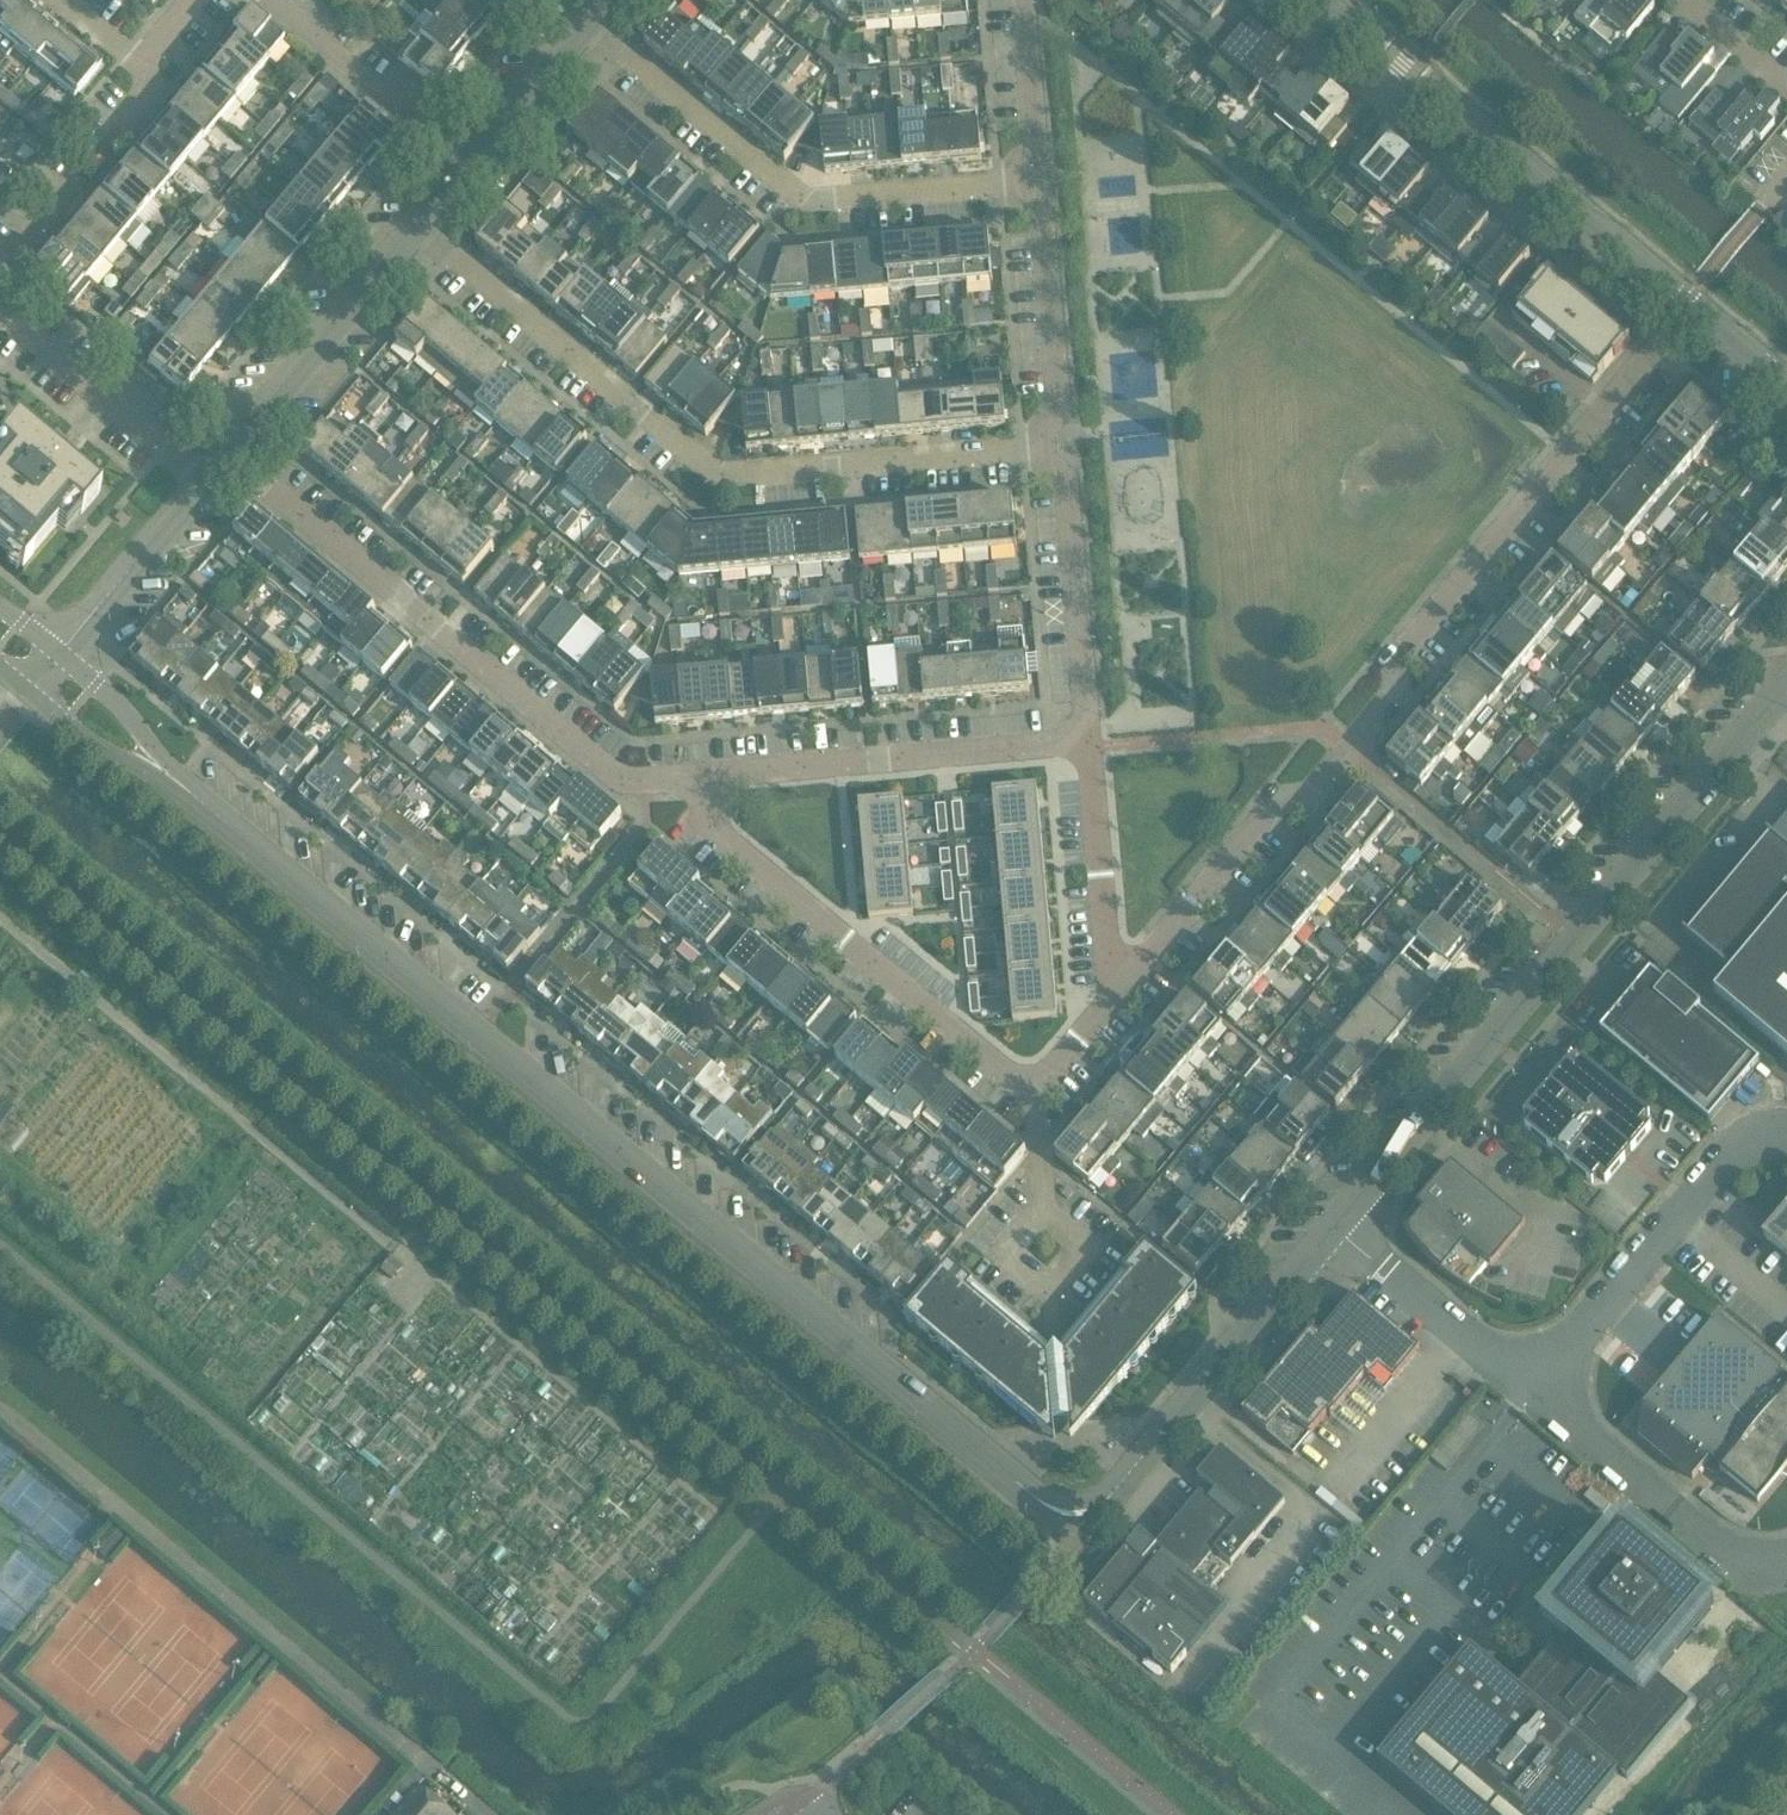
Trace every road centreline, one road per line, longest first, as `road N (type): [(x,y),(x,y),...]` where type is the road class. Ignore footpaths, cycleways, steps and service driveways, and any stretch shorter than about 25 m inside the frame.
road 1 (tertiary): [(1074,1517),(1044,1508),(170,780)]
road 2 (residential): [(1112,997),(1277,805),(1312,794),(1397,696),(1400,662),(1689,303)]
road 3 (residential): [(1063,446),(713,474),(419,229)]
road 4 (tertiary): [(1337,1231),(1786,698)]
road 5 (residential): [(230,454),(622,785),(699,780)]
road 6 (residential): [(1038,187),(817,207),(587,25)]
road 7 (residential): [(1689,303),(1318,0)]
road 8 (unclassified): [(1035,1090),(705,820),(699,780)]
road 9 (residential): [(699,780),(1089,747)]
road 10 (tertiary): [(1074,1517),(1101,1505),(1337,1231)]
road 11 (unclassified): [(1535,1390),(1740,1148),(1763,1133),(1786,1133)]
road 12 (unclassified): [(1786,1565),(1745,1563),(1535,1390)]
road 13 (residential): [(1089,747),(1063,446)]
road 14 (residential): [(230,454),(419,229)]
road 15 (residential): [(208,481),(0,308)]
road 16 (residential): [(0,280),(141,101),(142,66)]
road 17 (residential): [(471,167),(269,0)]
road 18 (residential): [(1063,446),(1038,187)]
road 19 (unclassified): [(1535,1390),(1337,1231)]
road 20 (residential): [(1089,747),(1112,997)]
road 21 (residential): [(59,656),(208,481)]
road 22 (residential): [(1038,187),(1022,0)]
road 23 (residential): [(471,167),(587,25)]
road 24 (residential): [(1039,1205),(1085,1242),(1049,1288),(1002,1251)]
road 25 (tertiary): [(170,780),(145,735),(59,656)]
road 26 (tertiary): [(28,694),(170,780)]
road 27 (residential): [(1786,388),(1689,303)]
road 28 (residential): [(1786,79),(1692,0)]
road 29 (residential): [(1035,1090),(1112,997)]

